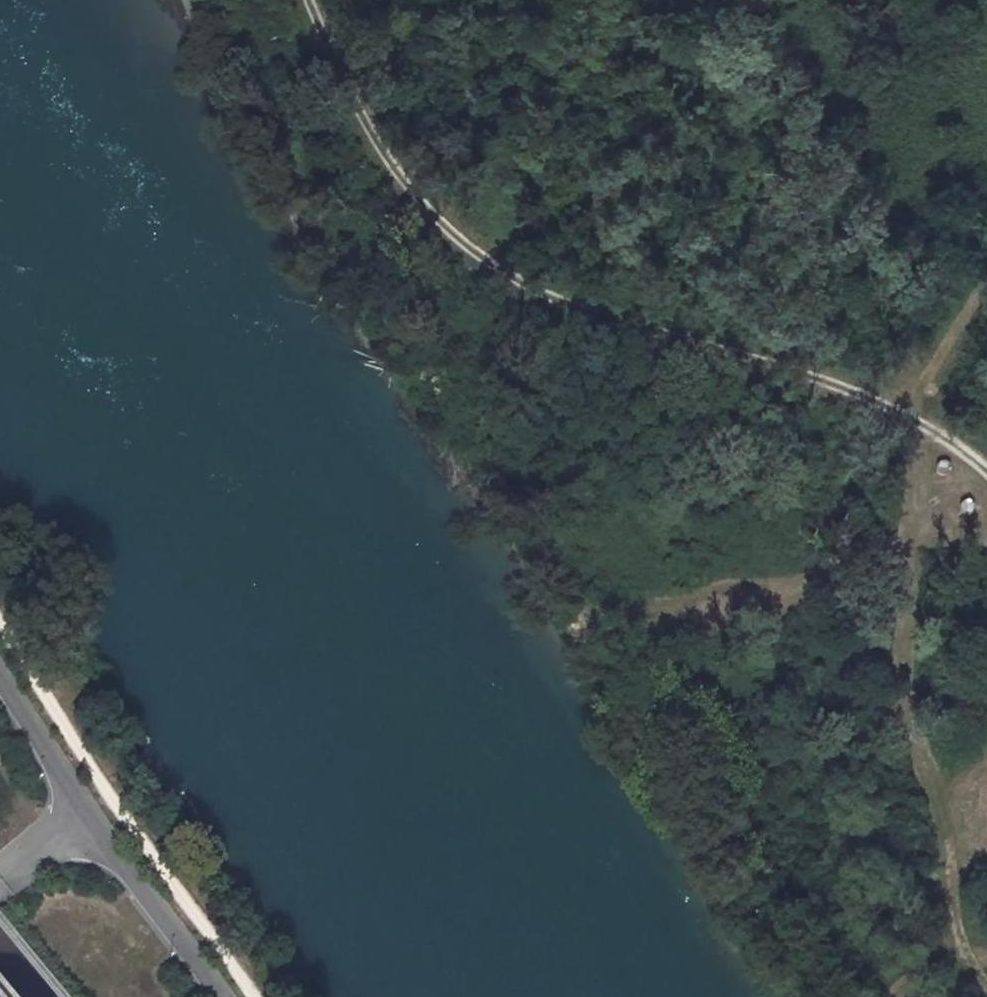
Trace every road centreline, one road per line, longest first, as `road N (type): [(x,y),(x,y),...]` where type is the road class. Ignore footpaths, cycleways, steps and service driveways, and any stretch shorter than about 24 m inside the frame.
road 1 (track): [(324,0),(373,129),(445,249),(520,296),(915,420),(986,472)]
road 2 (track): [(986,990),(948,933),(910,708),(904,528),(911,469),(944,436)]

